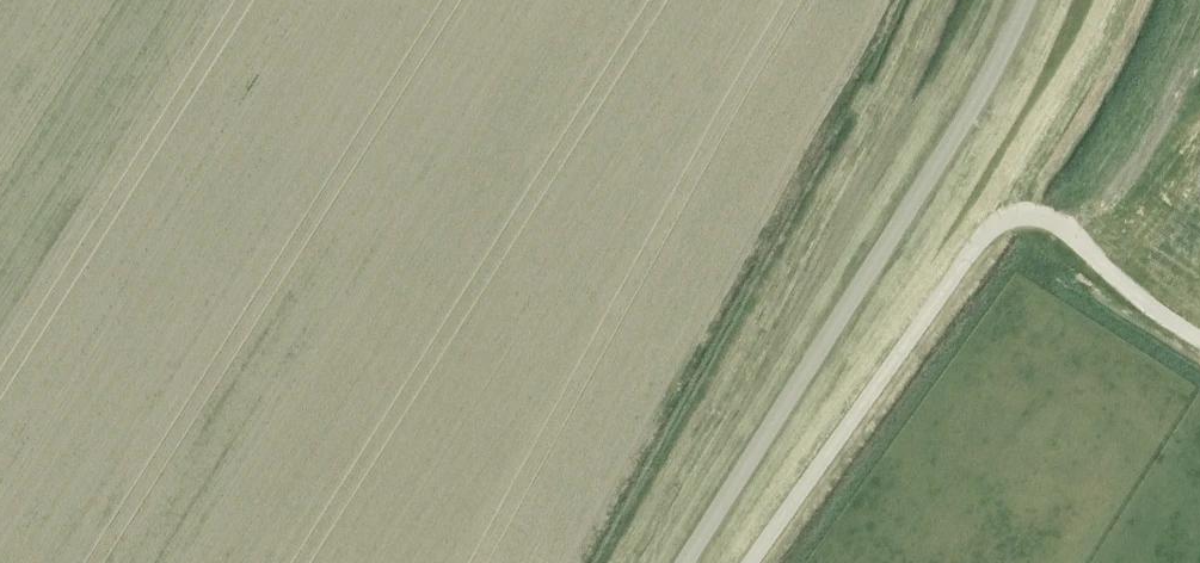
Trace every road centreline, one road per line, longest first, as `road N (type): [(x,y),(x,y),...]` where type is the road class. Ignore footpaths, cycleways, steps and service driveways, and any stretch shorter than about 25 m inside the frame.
road 1 (unclassified): [(703,562),(1043,0)]

